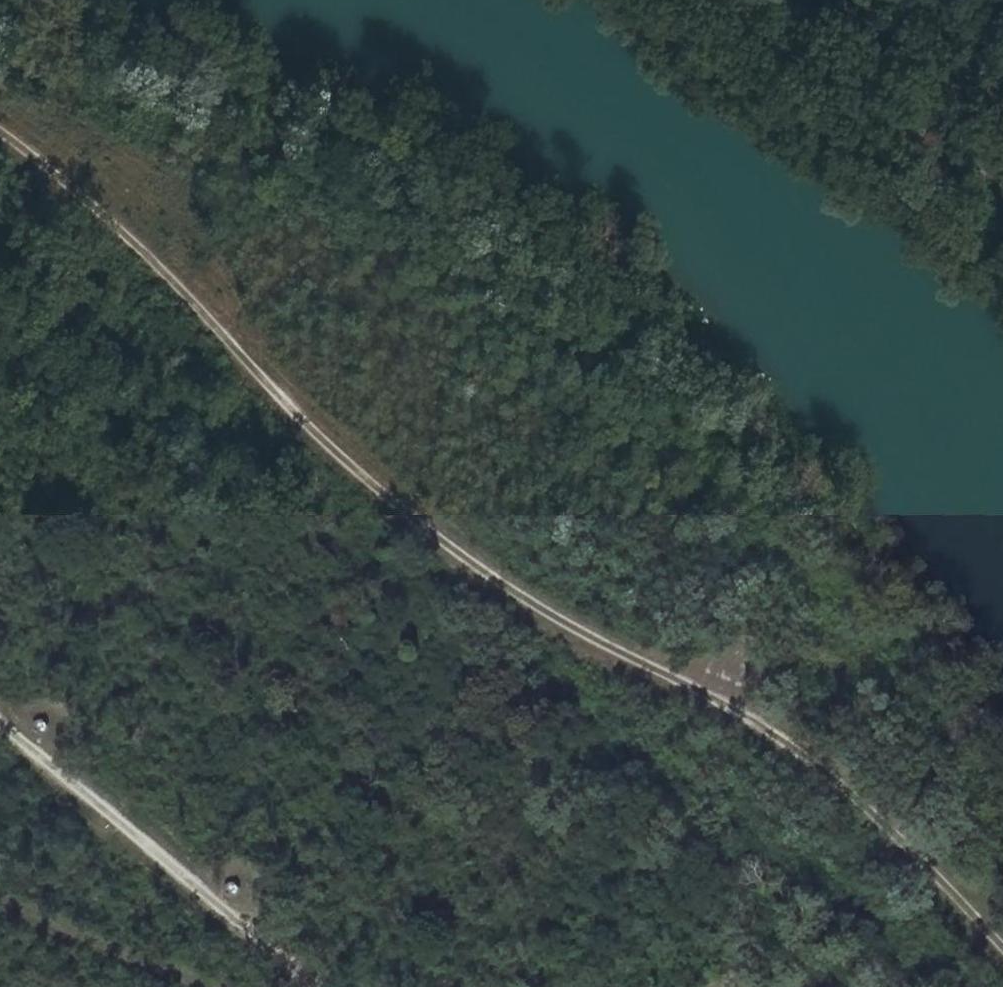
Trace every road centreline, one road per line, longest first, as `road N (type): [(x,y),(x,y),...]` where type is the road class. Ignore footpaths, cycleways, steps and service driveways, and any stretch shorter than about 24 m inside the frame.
road 1 (track): [(0,138),(76,188),(313,430),(509,596),(726,703),(925,861),(1002,943)]
road 2 (track): [(0,732),(311,986)]

